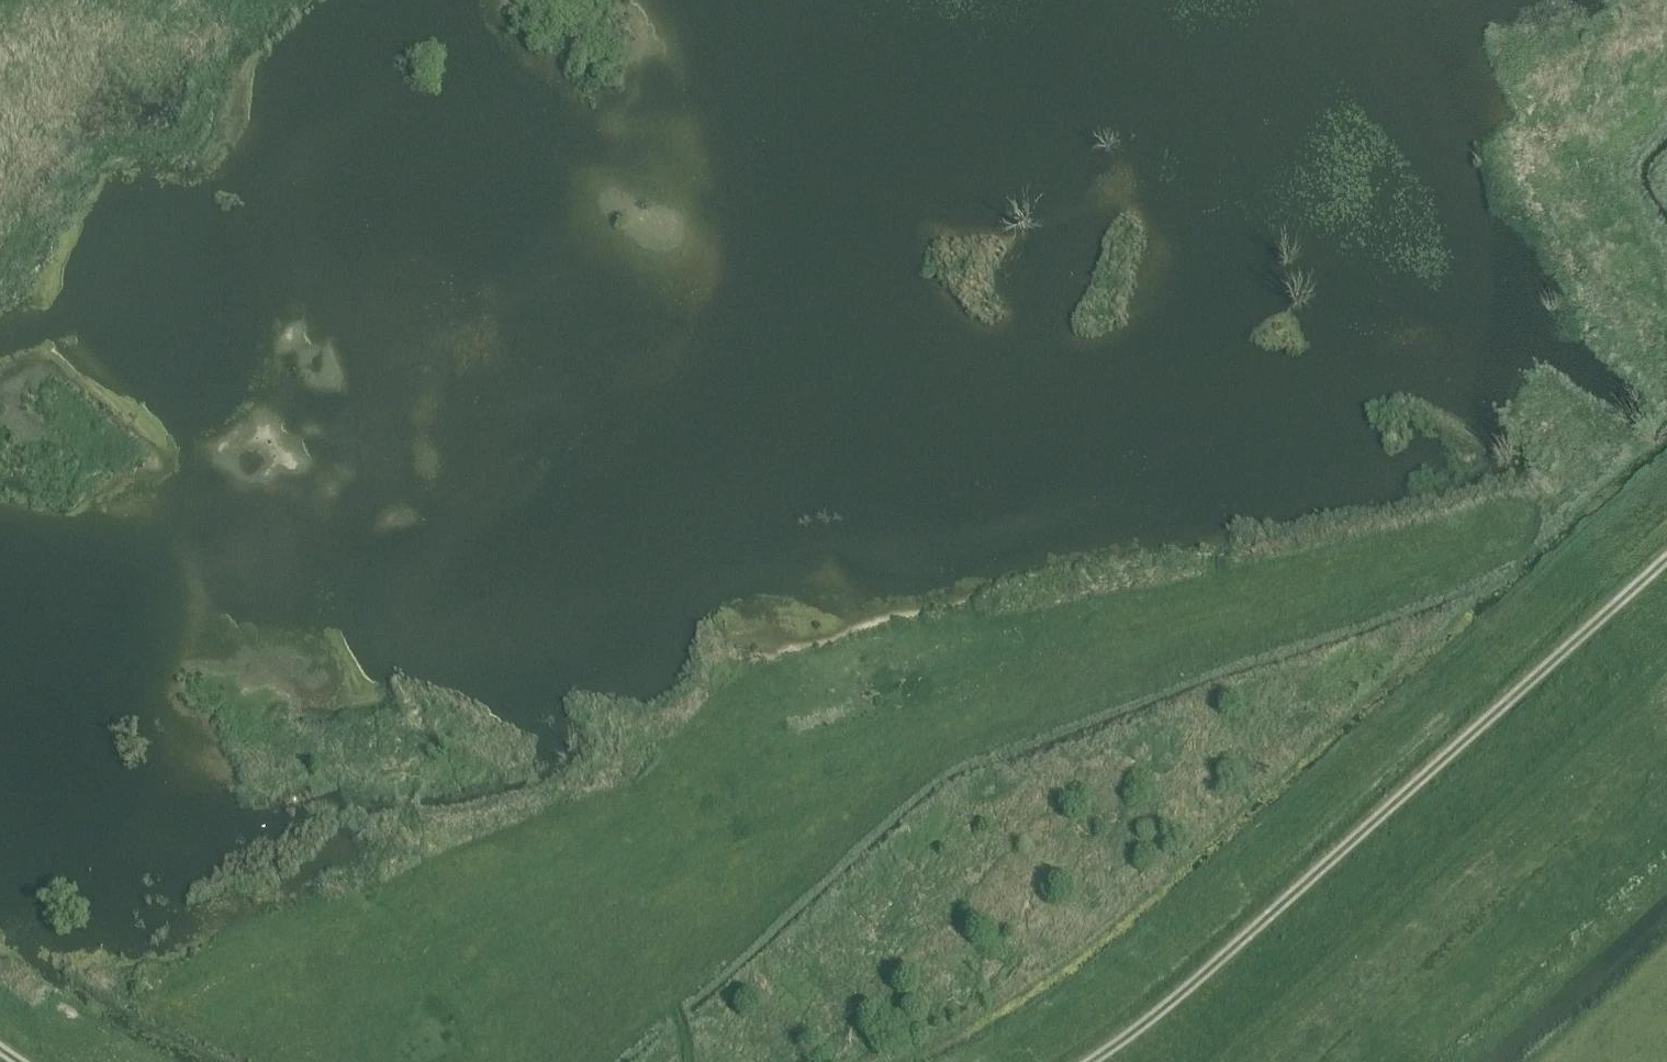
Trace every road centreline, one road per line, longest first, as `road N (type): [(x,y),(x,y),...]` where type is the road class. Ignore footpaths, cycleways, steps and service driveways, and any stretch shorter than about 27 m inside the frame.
road 1 (track): [(1221,1061),(1666,664)]

